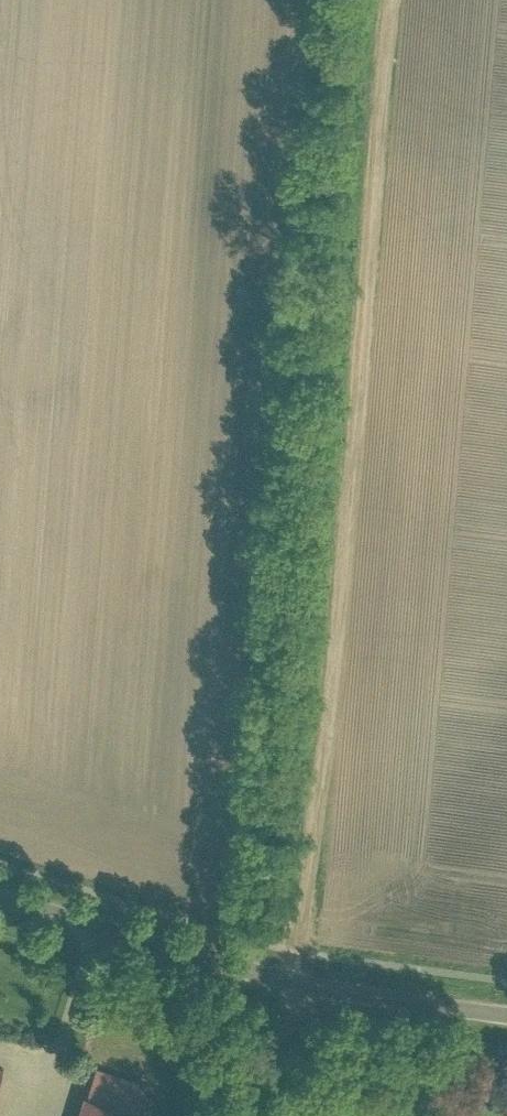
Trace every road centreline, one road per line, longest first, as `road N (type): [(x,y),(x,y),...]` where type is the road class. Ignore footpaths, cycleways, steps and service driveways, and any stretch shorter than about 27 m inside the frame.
road 1 (track): [(253,1115),(276,1076),(296,987),(337,605),(385,0)]
road 2 (tertiary): [(506,1014),(296,987),(0,897)]

